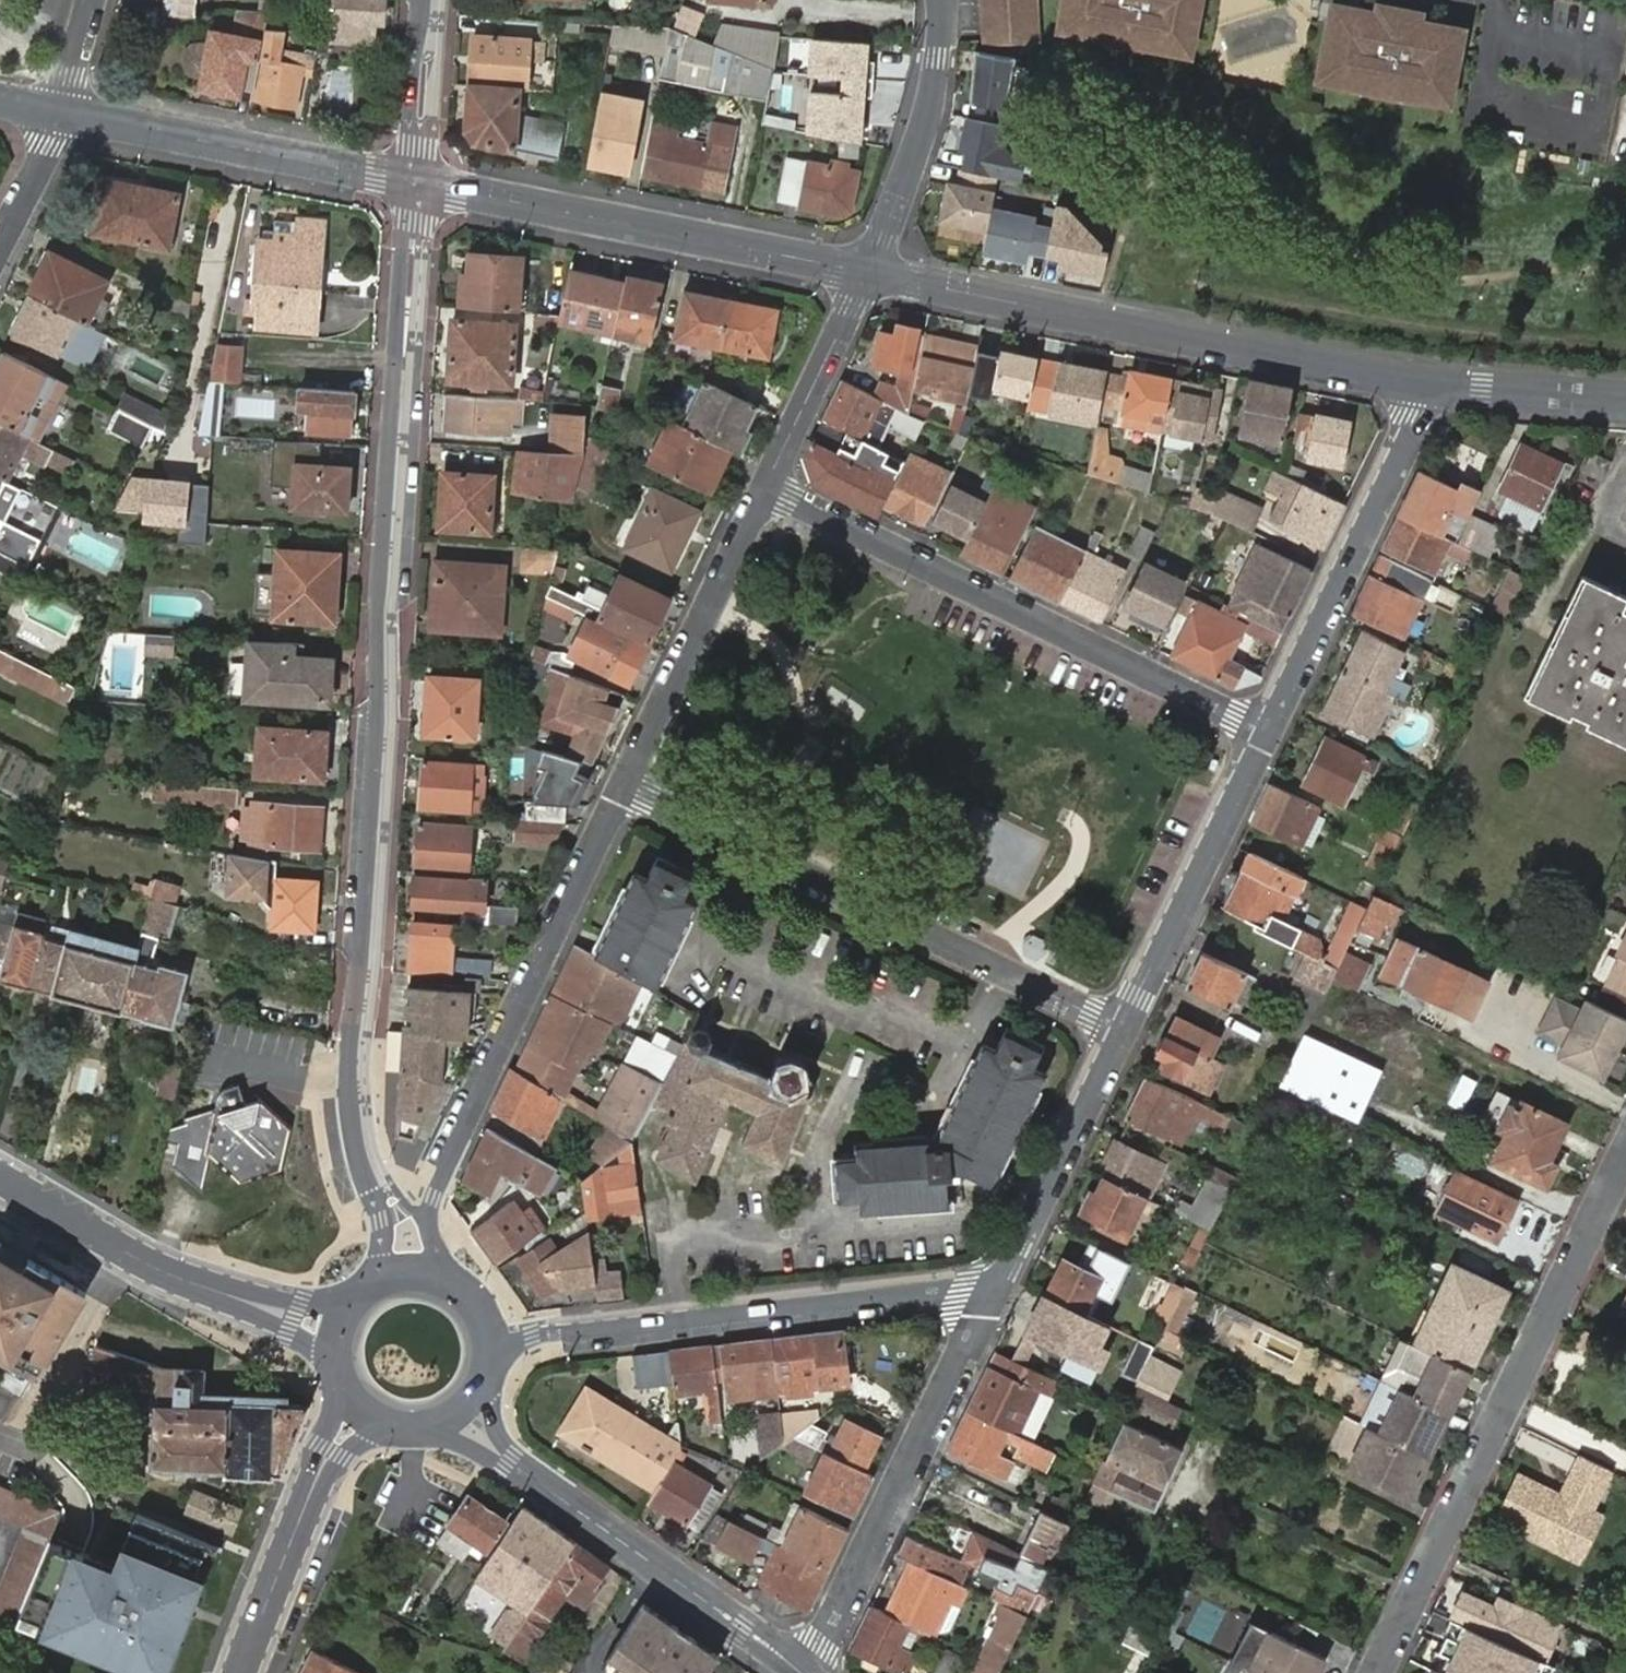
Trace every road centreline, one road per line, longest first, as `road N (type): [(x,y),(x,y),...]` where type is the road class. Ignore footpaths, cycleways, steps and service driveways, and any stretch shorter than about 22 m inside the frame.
road 1 (tertiary): [(404,180),(349,1084),(357,1146),(381,1220),(370,1286)]
road 2 (residential): [(1625,1156),(1371,1672)]
road 3 (residential): [(866,272),(1422,381)]
road 4 (residential): [(461,1290),(431,1241),(428,1213),(624,779)]
road 5 (residential): [(624,779),(1125,1026)]
road 6 (residential): [(764,485),(1266,725)]
road 7 (residential): [(493,1346),(960,1290),(986,1300)]
road 8 (residential): [(404,180),(866,272)]
road 9 (tertiary): [(462,1418),(509,1461),(797,1668)]
road 10 (residential): [(797,1668),(818,1642),(986,1300)]
road 11 (residential): [(1266,725),(1414,420),(1422,381)]
road 12 (tertiary): [(335,1334),(166,1272),(0,1178)]
road 13 (residential): [(57,111),(404,180)]
road 14 (residential): [(1125,1026),(1266,725)]
road 15 (residential): [(764,485),(624,779)]
road 16 (residential): [(986,1300),(1125,1026)]
road 17 (tertiary): [(239,1672),(330,1451),(358,1412)]
road 18 (residential): [(941,0),(924,128),(866,272)]
road 19 (residential): [(866,272),(764,485)]
road 20 (residential): [(1422,381),(1625,398)]
road 21 (tertiary): [(424,0),(404,180)]
road 22 (residential): [(0,246),(51,145),(57,111)]

